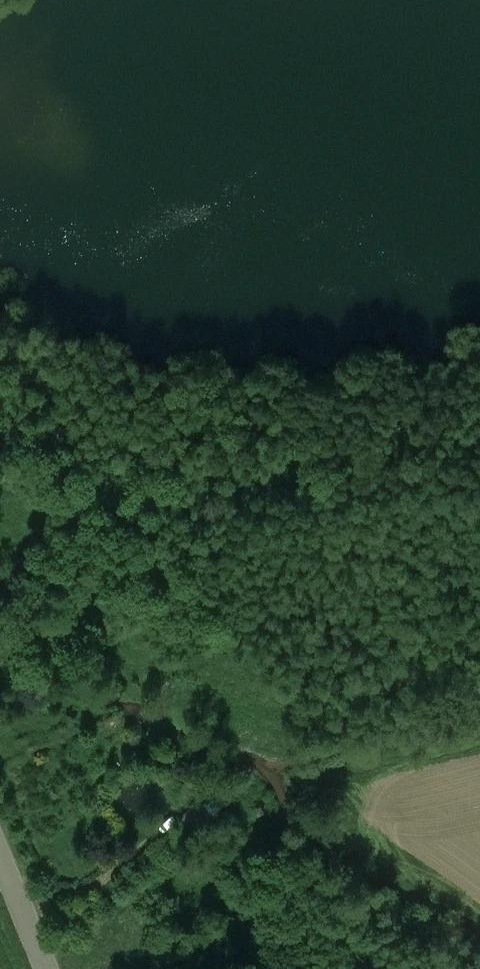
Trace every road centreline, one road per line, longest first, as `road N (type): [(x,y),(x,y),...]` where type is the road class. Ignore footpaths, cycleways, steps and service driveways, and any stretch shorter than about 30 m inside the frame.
road 1 (unclassified): [(0,854),(48,968)]

